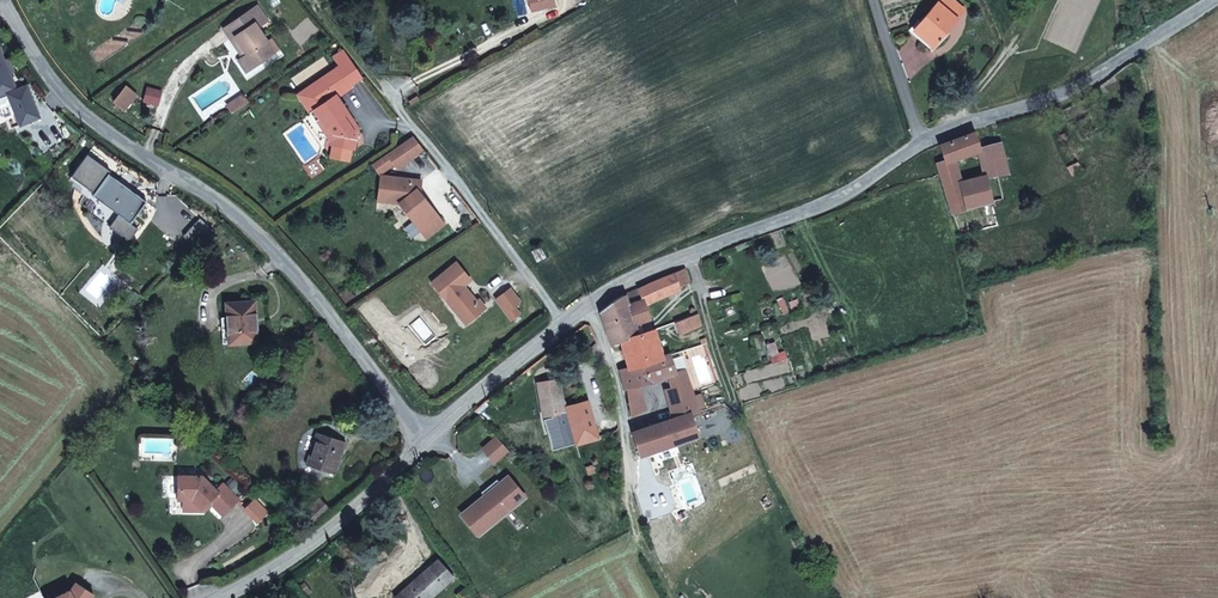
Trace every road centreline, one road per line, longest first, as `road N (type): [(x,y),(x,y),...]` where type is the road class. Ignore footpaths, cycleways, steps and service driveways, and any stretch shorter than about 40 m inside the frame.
road 1 (unclassified): [(11,0),(56,97),(223,197),(282,248),(427,441)]
road 2 (unclassified): [(588,302),(641,267),(848,191),(920,144)]
road 3 (unclassified): [(920,144),(968,121),(1056,100),(1212,0)]
road 4 (residential): [(559,322),(391,94)]
road 5 (unclassified): [(220,597),(301,553),(427,441)]
road 6 (unclassified): [(427,441),(559,322)]
road 7 (residential): [(588,302),(619,394),(629,467)]
road 8 (unclassified): [(920,144),(873,0)]
road 9 (track): [(690,250),(721,374)]

